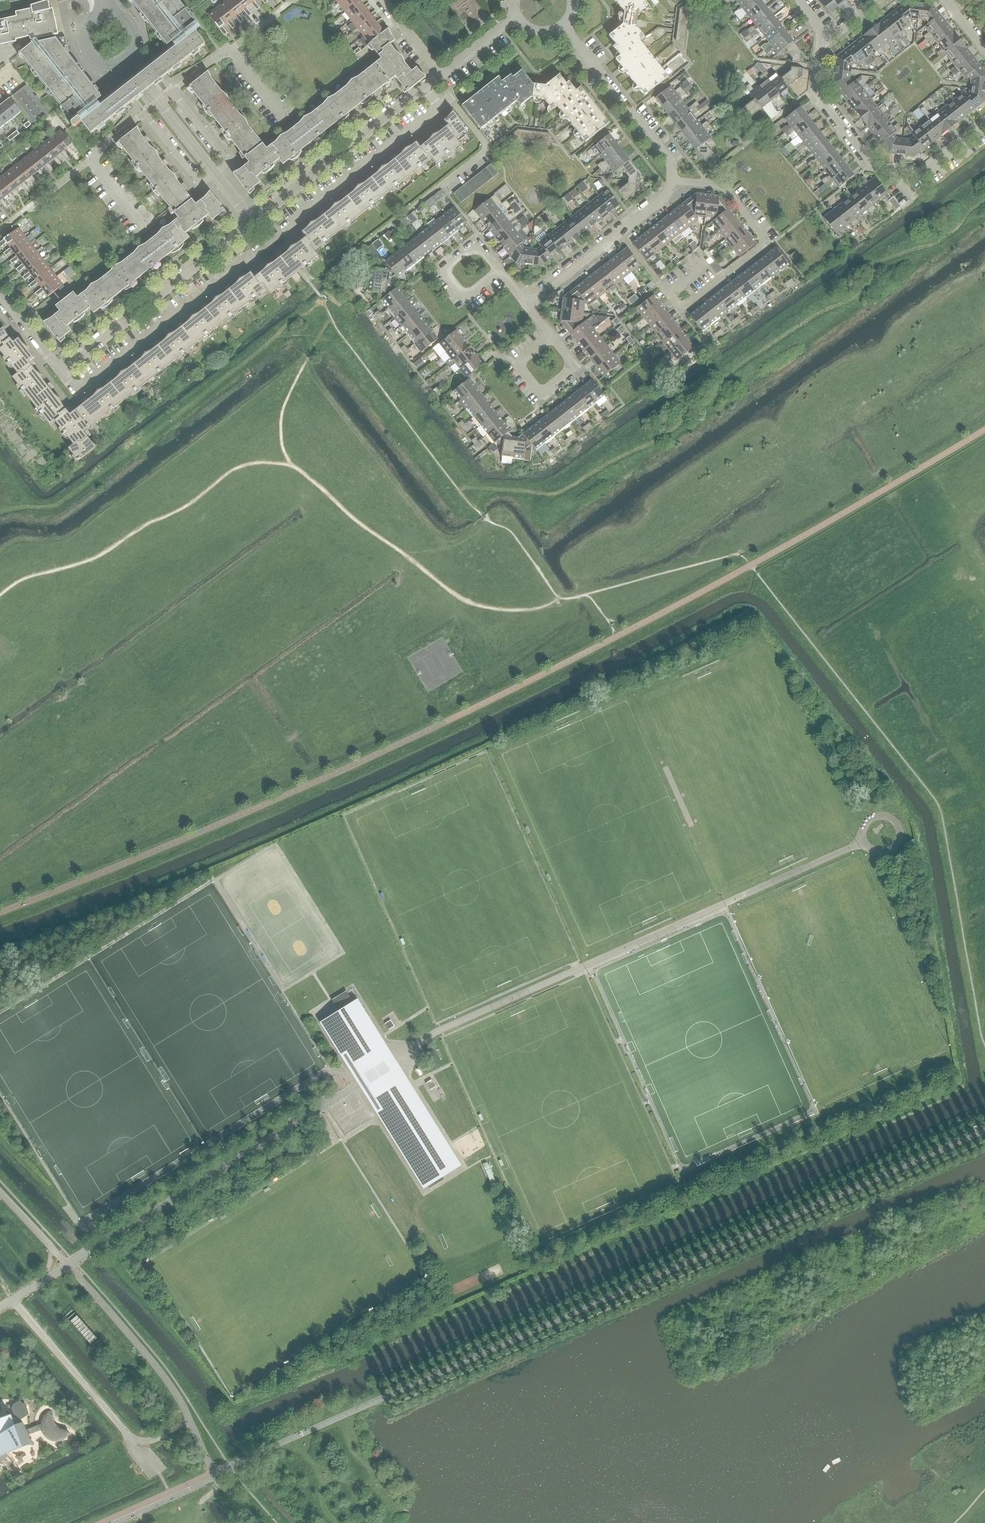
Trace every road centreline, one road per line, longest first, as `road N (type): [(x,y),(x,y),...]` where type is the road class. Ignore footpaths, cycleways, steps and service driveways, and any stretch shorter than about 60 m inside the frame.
road 1 (residential): [(423,87),(438,107),(273,238),(90,381),(70,384),(60,371)]
road 2 (residential): [(826,39),(814,89),(877,169),(920,173),(984,125)]
road 3 (residential): [(60,371),(253,221)]
road 4 (residential): [(681,309),(763,242),(723,187),(671,180)]
road 5 (residential): [(253,221),(423,87)]
road 6 (residential): [(526,304),(666,195),(671,180)]
road 7 (residential): [(671,180),(670,163),(561,26)]
road 8 (residential): [(171,92),(231,49),(284,117)]
road 9 (residential): [(142,229),(89,160),(144,114)]

